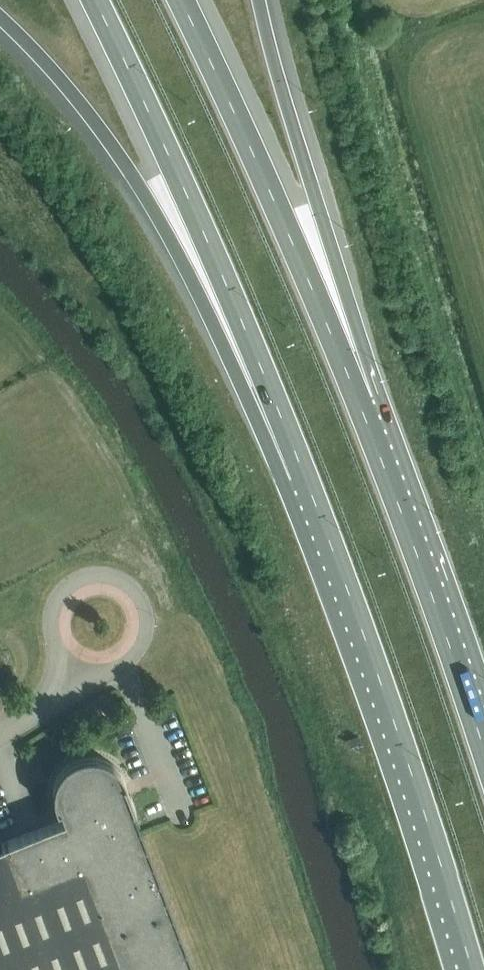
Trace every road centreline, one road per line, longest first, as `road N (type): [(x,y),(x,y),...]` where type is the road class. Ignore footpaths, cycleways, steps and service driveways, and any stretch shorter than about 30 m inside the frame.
road 1 (motorway): [(0,17),(83,106),(140,185),(304,475)]
road 2 (trunk): [(304,475),(471,969)]
road 3 (trunk): [(95,0),(304,475)]
road 4 (trunk): [(362,412),(314,286),(182,0)]
road 5 (motorway): [(362,412),(316,199),(259,0)]
road 6 (trunk): [(483,747),(362,412)]
road 7 (unclassified): [(79,667),(116,668),(132,658),(146,624),(133,590),(99,575),(65,589),(50,622),(64,656)]

